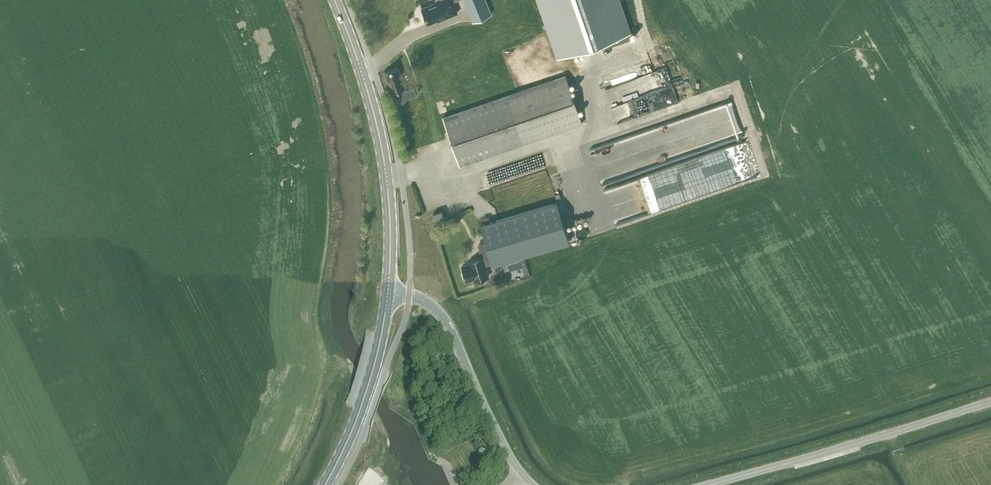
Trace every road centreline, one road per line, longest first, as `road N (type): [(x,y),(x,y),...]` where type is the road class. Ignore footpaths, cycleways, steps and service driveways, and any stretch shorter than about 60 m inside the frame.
road 1 (primary): [(388,293),(383,152),(335,0)]
road 2 (unclassified): [(704,484),(990,404)]
road 3 (unclassified): [(388,293),(422,299),(443,315),(521,474)]
road 4 (primary): [(325,484),(363,404),(388,293)]

